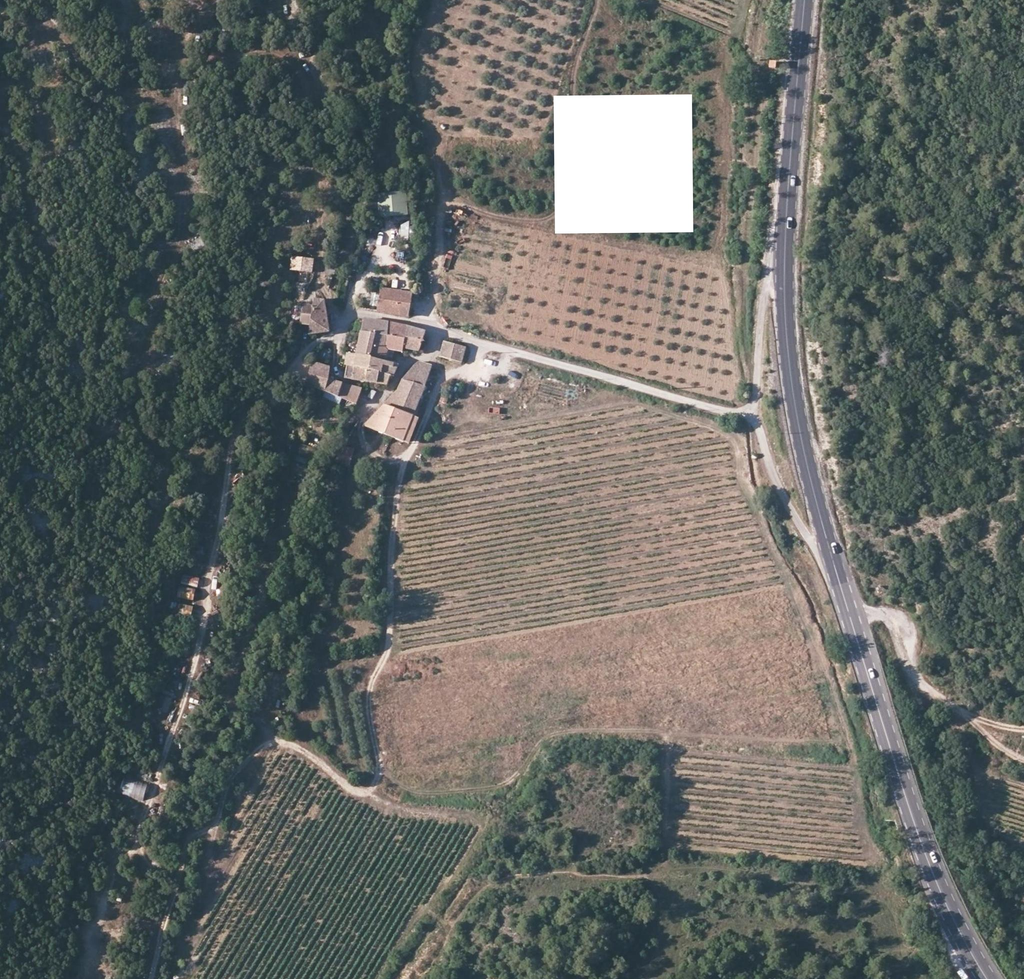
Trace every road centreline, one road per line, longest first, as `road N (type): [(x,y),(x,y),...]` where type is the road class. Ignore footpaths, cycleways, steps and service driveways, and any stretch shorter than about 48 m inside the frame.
road 1 (unclassified): [(750,407),(723,414),(431,327),(354,317),(312,346),(244,429)]
road 2 (primary): [(984,978),(965,952),(904,787),(837,572)]
road 3 (primary): [(837,572),(815,502),(791,366),(781,216)]
road 4 (track): [(849,612),(894,619),(927,687),(1023,757)]
road 5 (primary): [(781,216),(805,0)]
road 6 (unclassified): [(781,216),(750,407)]
road 7 (unclassified): [(750,407),(793,518),(837,572)]

